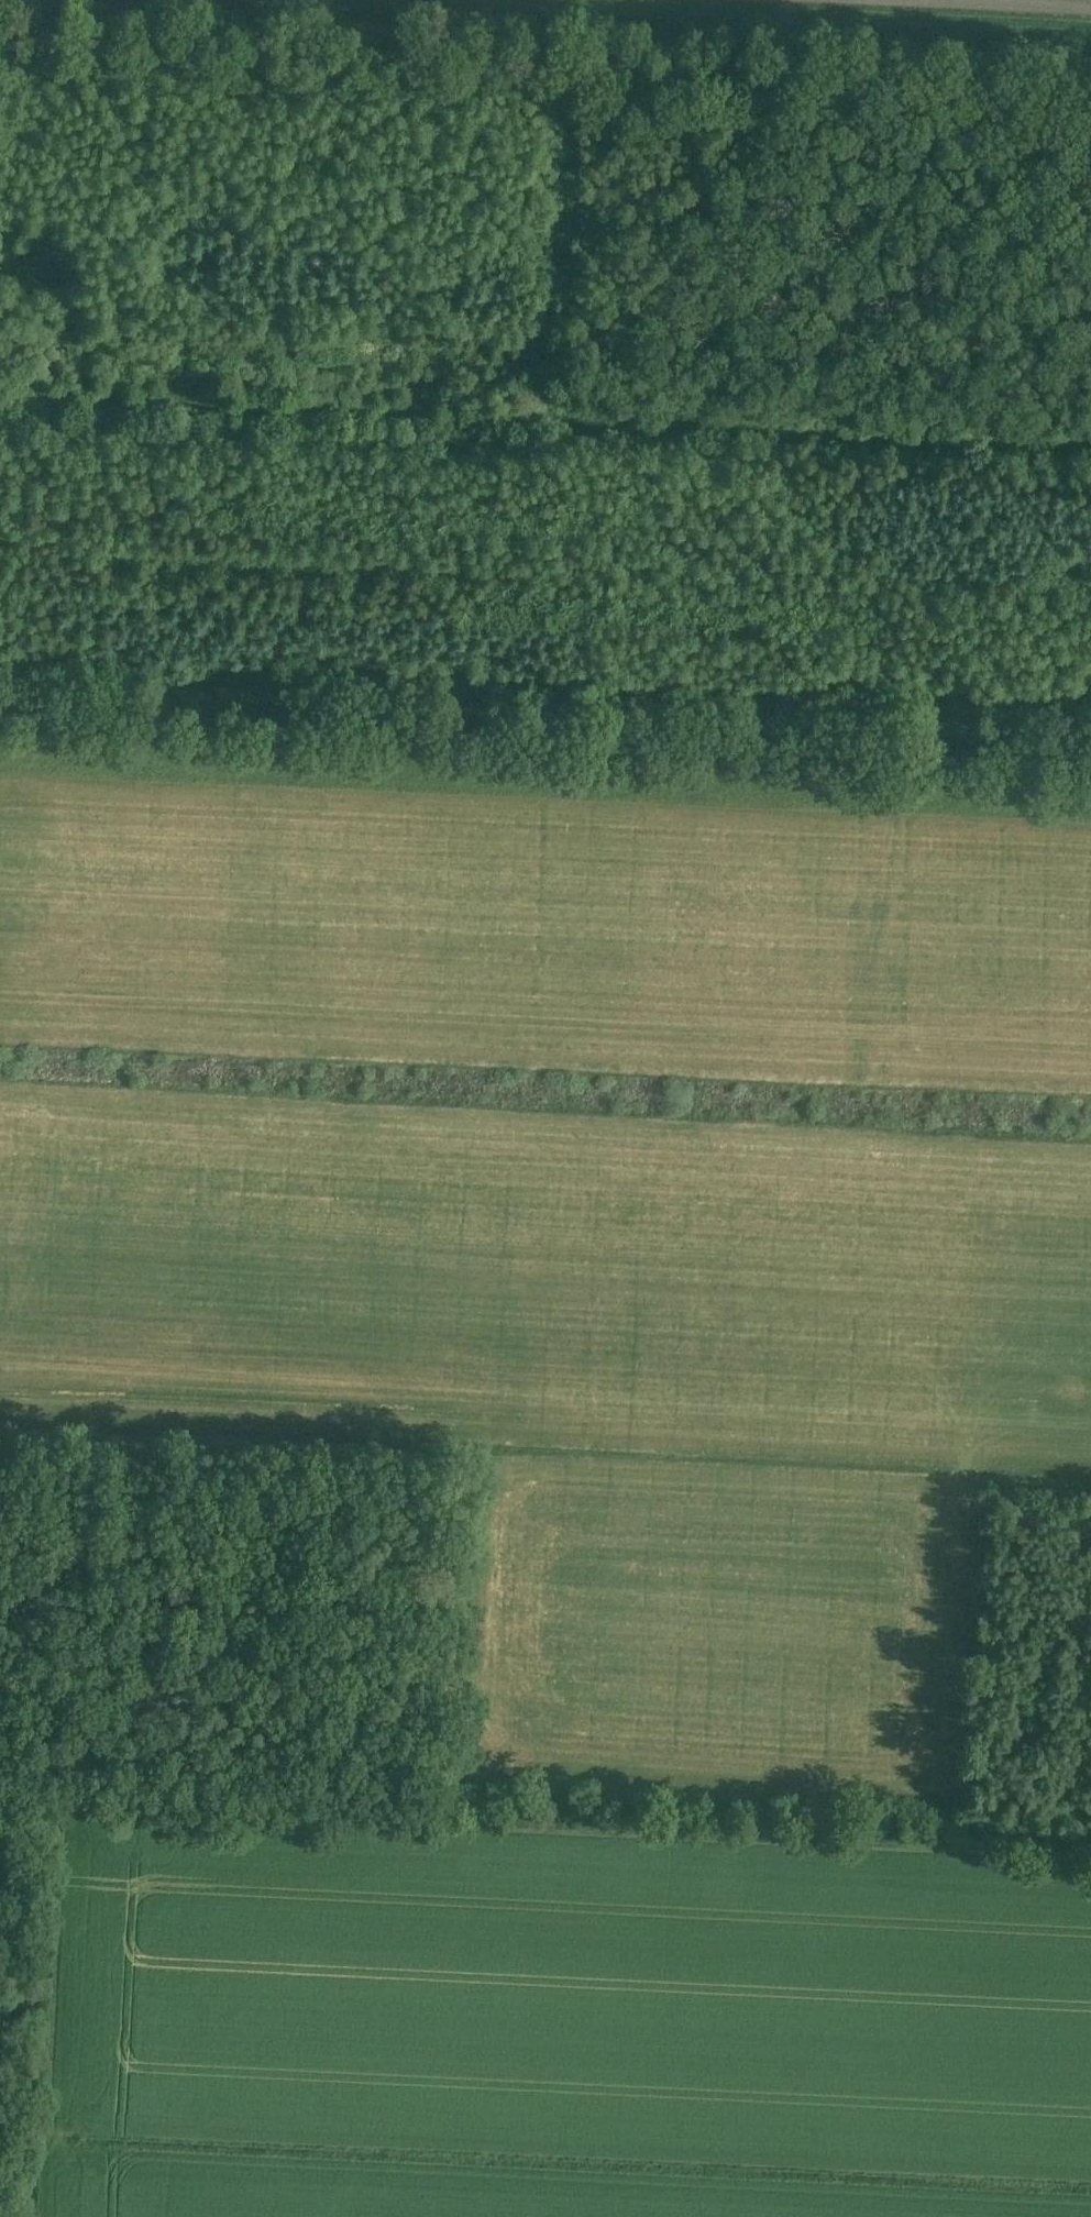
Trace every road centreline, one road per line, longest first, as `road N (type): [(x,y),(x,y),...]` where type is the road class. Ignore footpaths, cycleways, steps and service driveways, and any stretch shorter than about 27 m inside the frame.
road 1 (track): [(0,695),(1090,741)]
road 2 (track): [(35,1800),(1090,1849)]

